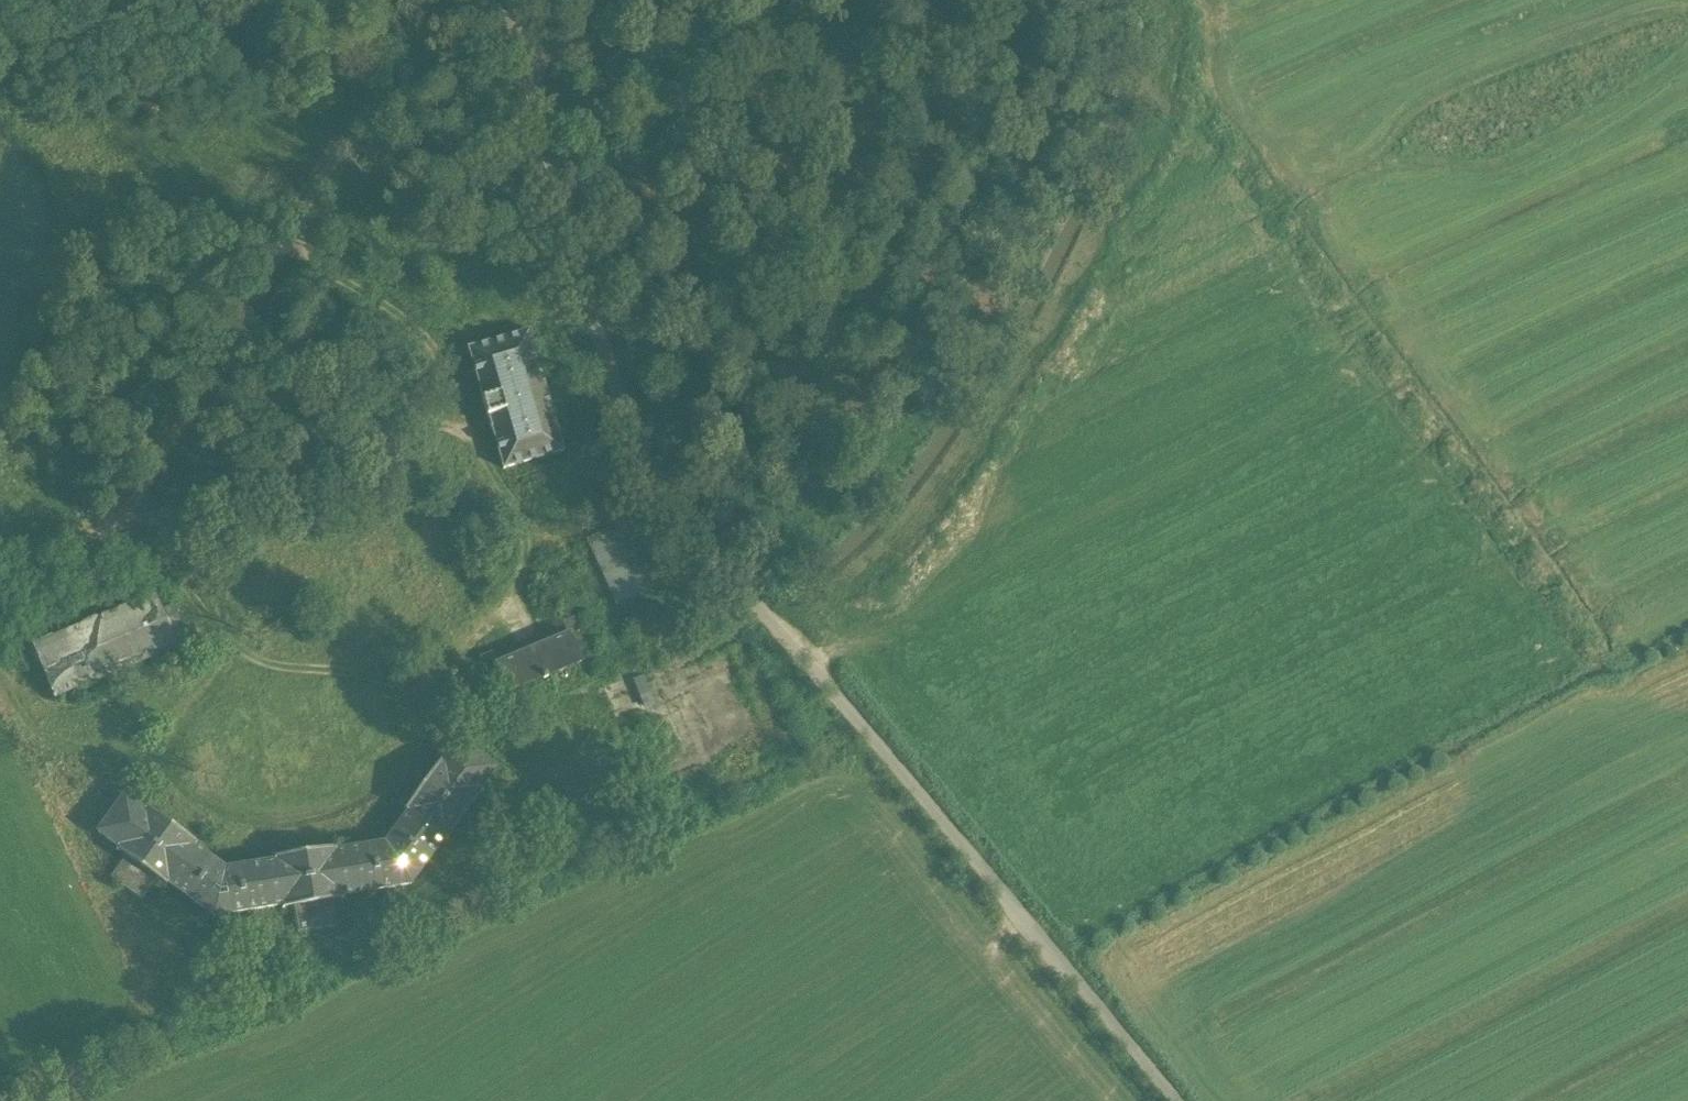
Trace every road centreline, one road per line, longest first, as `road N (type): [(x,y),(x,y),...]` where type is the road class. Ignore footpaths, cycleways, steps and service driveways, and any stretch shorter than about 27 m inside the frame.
road 1 (unclassified): [(1176,1100),(652,477),(613,384),(507,0)]
road 2 (track): [(731,0),(524,57)]

